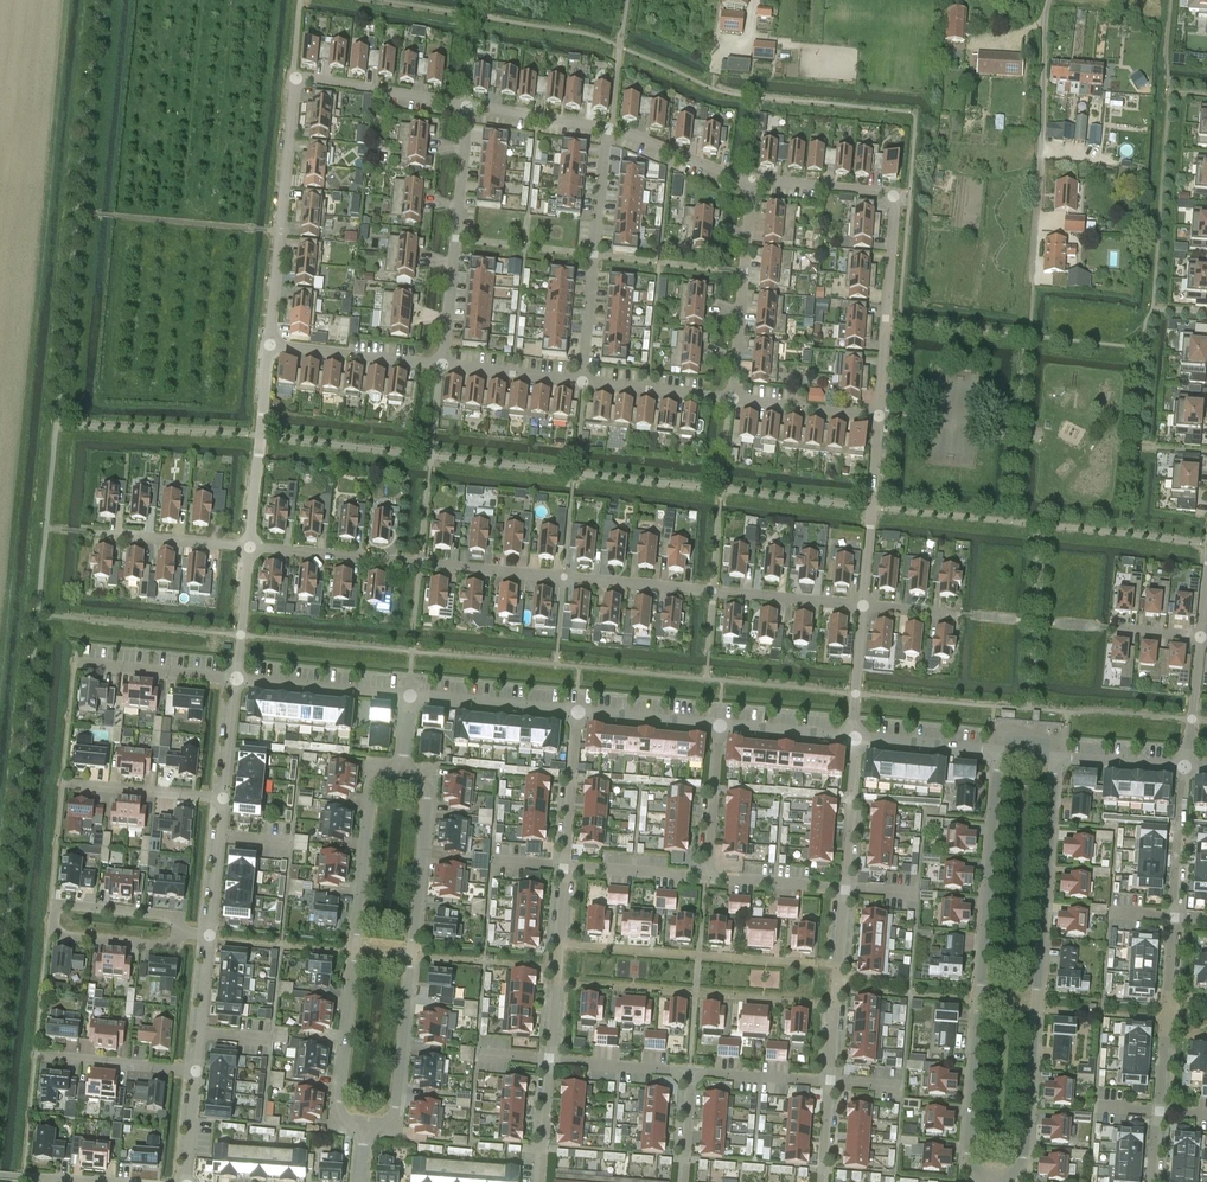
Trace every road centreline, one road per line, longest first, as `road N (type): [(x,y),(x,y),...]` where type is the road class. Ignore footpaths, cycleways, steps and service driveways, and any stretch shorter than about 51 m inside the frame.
road 1 (residential): [(863,605),(249,547)]
road 2 (residential): [(1000,751),(971,1157),(991,1181)]
road 3 (residential): [(1000,1181),(1025,1161),(1058,757)]
road 4 (residential): [(406,755),(429,785),(396,1120),(363,1136)]
road 5 (residential): [(363,1136),(339,1113),(356,939),(374,784),(406,755)]
road 6 (residential): [(879,418),(896,195),(754,182)]
road 7 (residential): [(184,933),(174,916),(53,905),(51,934),(170,947)]
road 8 (unclassified): [(1034,286),(1048,0)]
road 9 (residential): [(270,346),(295,77)]
road 10 (residential): [(443,365),(467,107)]
road 11 (residential): [(582,382),(610,129)]
road 12 (residential): [(734,398),(754,182)]
road 13 (residential): [(249,547),(270,346)]
road 14 (residential): [(550,1061),(566,868)]
road 15 (residential): [(831,1081),(845,889)]
road 16 (residential): [(863,605),(879,418)]
road 17 (residential): [(467,107),(295,77)]
road 18 (residential): [(411,698),(238,679)]
road 19 (residential): [(443,365),(270,346)]
road 20 (residential): [(579,713),(411,698)]
road 21 (residential): [(227,800),(66,782)]
road 22 (residential): [(238,679),(77,662)]
road 23 (residential): [(249,547),(88,532)]
road 24 (residential): [(198,1072),(39,1060)]
road 25 (residential): [(566,868),(579,713)]
road 26 (residential): [(754,182),(610,129)]
road 27 (residential): [(734,398),(582,382)]
road 28 (residential): [(708,878),(722,727)]
road 29 (residential): [(1176,917),(1187,767)]
road 30 (residential): [(845,889),(853,739)]
road 31 (residential): [(1000,751),(853,739)]
road 32 (residential): [(879,418),(734,398)]
road 33 (residential): [(610,129),(467,107)]
road 34 (residential): [(550,1061),(694,1072)]
road 35 (residential): [(722,727),(579,713)]
road 36 (residential): [(566,868),(708,878)]
road 37 (residential): [(582,382),(443,365)]
road 38 (residential): [(708,878),(845,889)]
road 39 (residential): [(694,1072),(831,1081)]
road 40 (residential): [(853,739),(863,605)]
road 41 (residential): [(238,679),(249,547)]
road 42 (residential): [(853,739),(722,727)]
road 43 (residential): [(1187,767),(1201,637)]
road 44 (residential): [(1187,767),(1058,757)]
road 45 (residential): [(227,800),(238,679)]
road 46 (residential): [(542,1181),(550,1061)]

